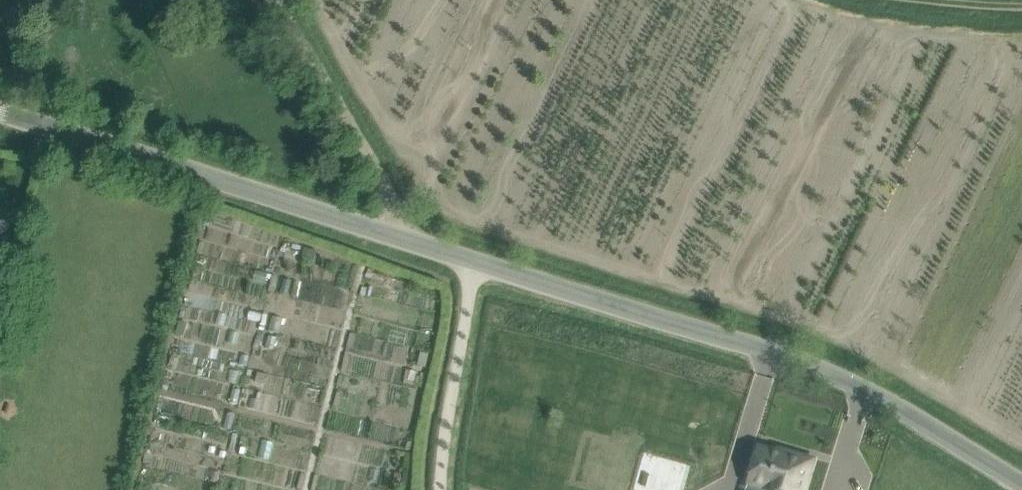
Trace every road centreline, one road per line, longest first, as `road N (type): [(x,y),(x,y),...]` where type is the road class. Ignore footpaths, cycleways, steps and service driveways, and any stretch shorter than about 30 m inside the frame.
road 1 (tertiary): [(1021,484),(832,374),(0,104)]
road 2 (track): [(398,235),(393,200),(279,0)]

